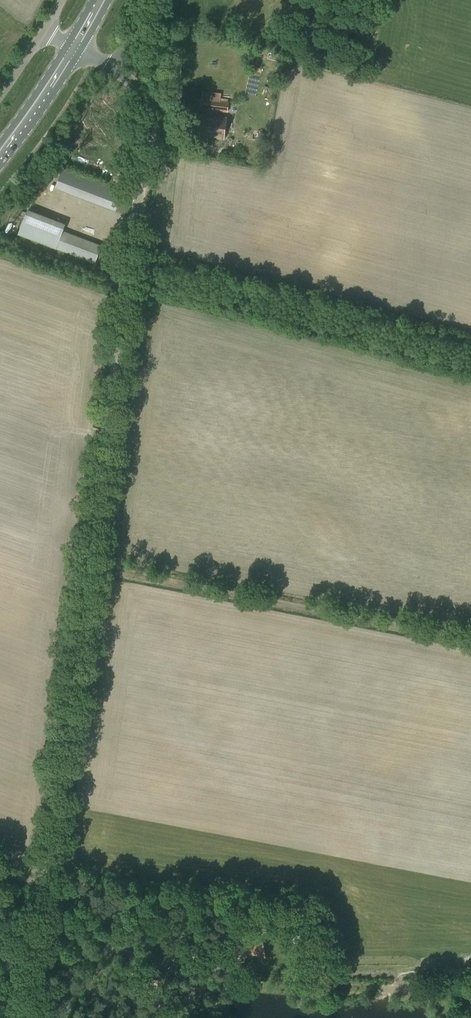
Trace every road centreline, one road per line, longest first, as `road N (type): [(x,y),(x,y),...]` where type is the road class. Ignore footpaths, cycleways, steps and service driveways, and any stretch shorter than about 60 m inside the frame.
road 1 (unclassified): [(31,1017),(147,138),(147,109),(113,64)]
road 2 (track): [(470,635),(88,561)]
road 3 (primary): [(0,150),(74,45)]

